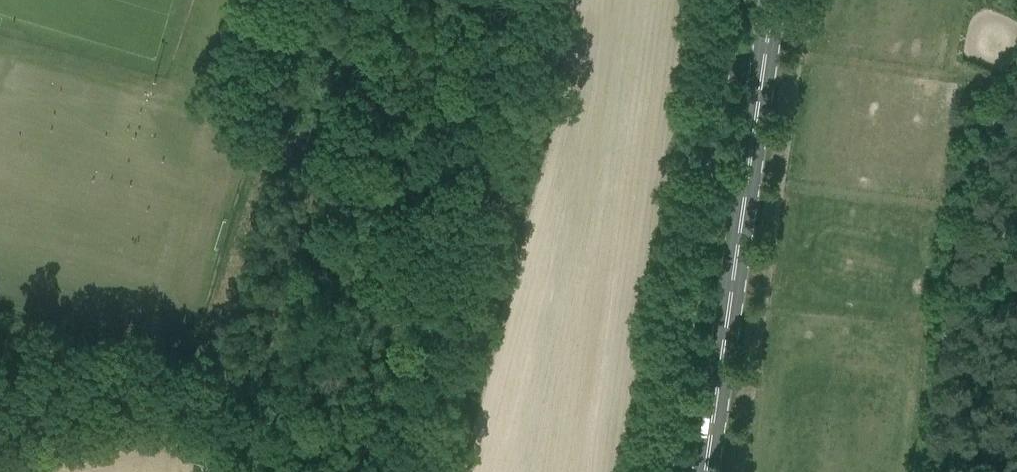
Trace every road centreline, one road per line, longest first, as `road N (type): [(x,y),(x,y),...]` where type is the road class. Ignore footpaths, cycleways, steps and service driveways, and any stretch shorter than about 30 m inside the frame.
road 1 (primary): [(773,0),(706,471)]

